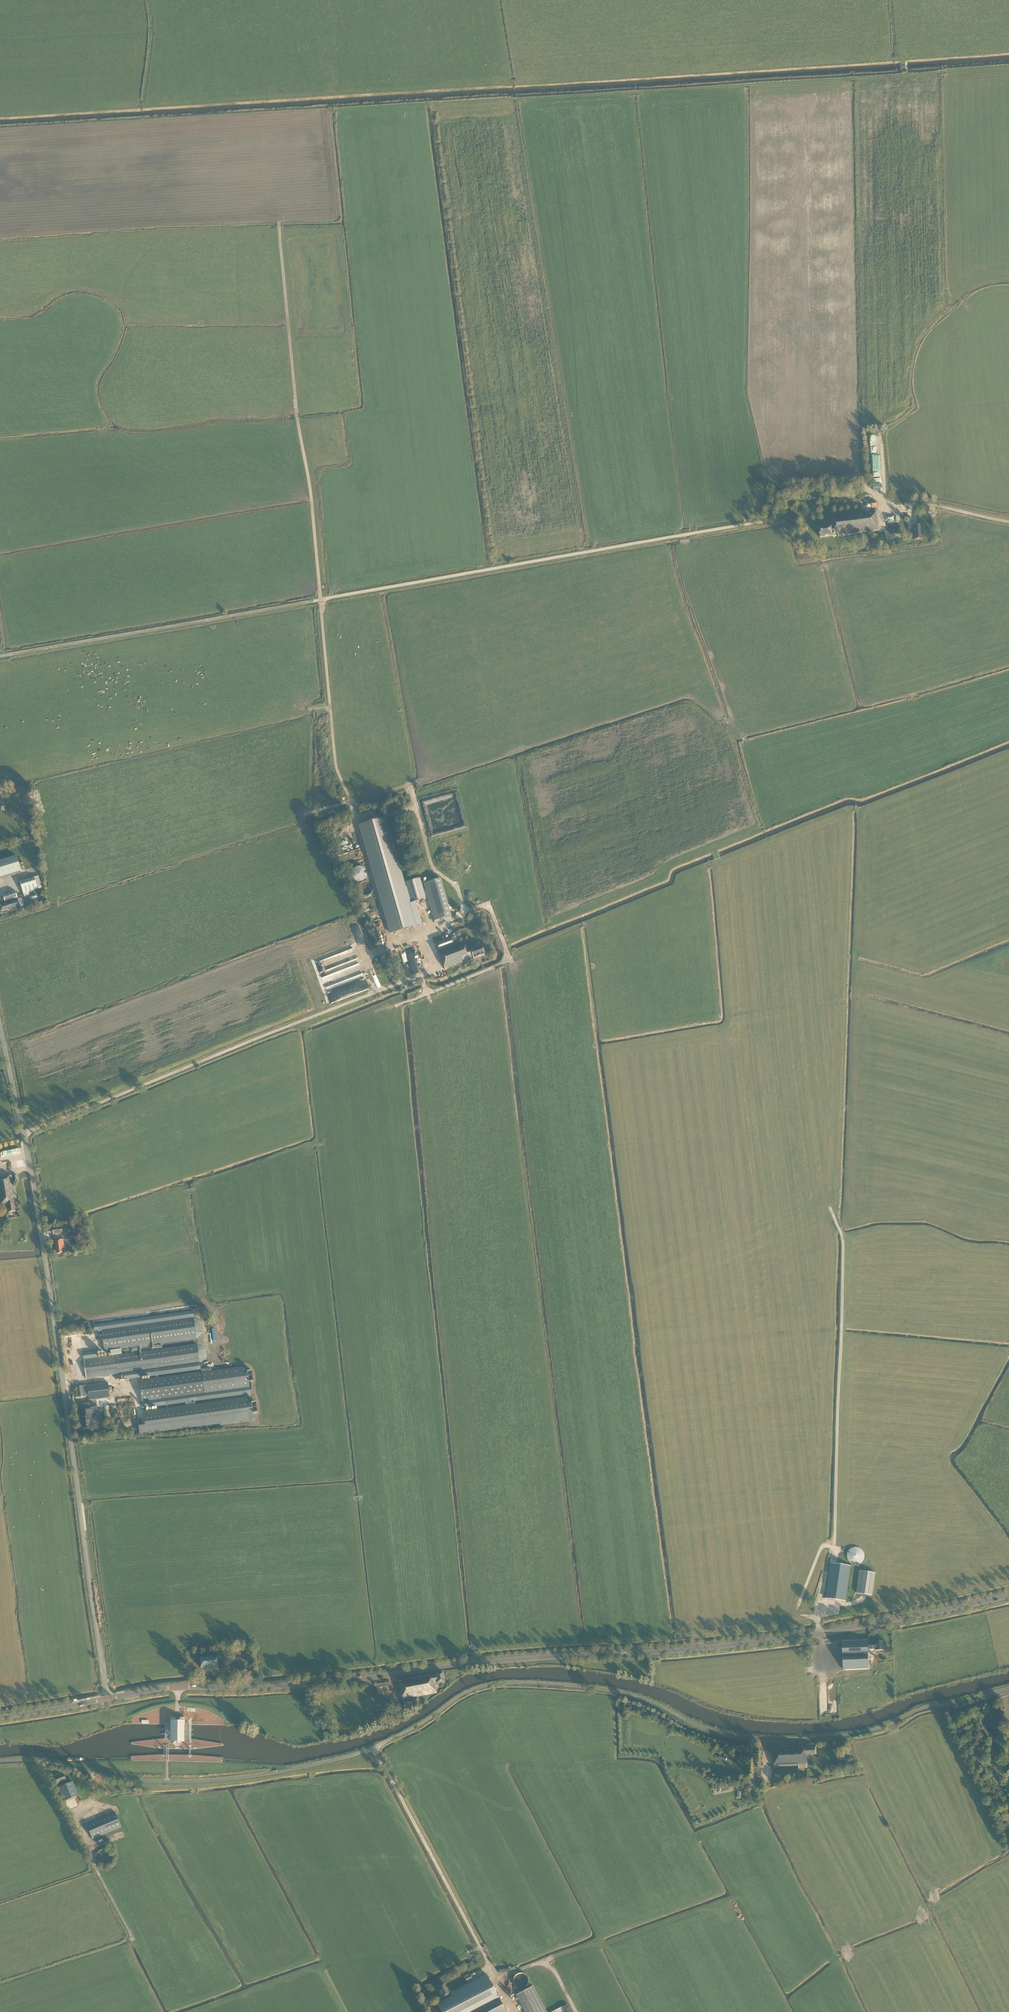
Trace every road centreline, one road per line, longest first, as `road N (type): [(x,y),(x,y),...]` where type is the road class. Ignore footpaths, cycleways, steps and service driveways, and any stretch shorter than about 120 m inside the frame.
road 1 (unclassified): [(0,1761),(137,1781),(284,1771),(373,1749),(469,1692),(507,1683),(616,1691),(710,1729),(767,1740),(865,1732),(923,1708),(1008,1689)]
road 2 (secondary): [(106,1699),(695,1649),(1008,1596)]
road 3 (tertiary): [(106,1699),(23,1134)]
road 4 (unclassified): [(23,1134),(394,985)]
road 5 (track): [(321,600),(309,470),(285,339),(279,218)]

